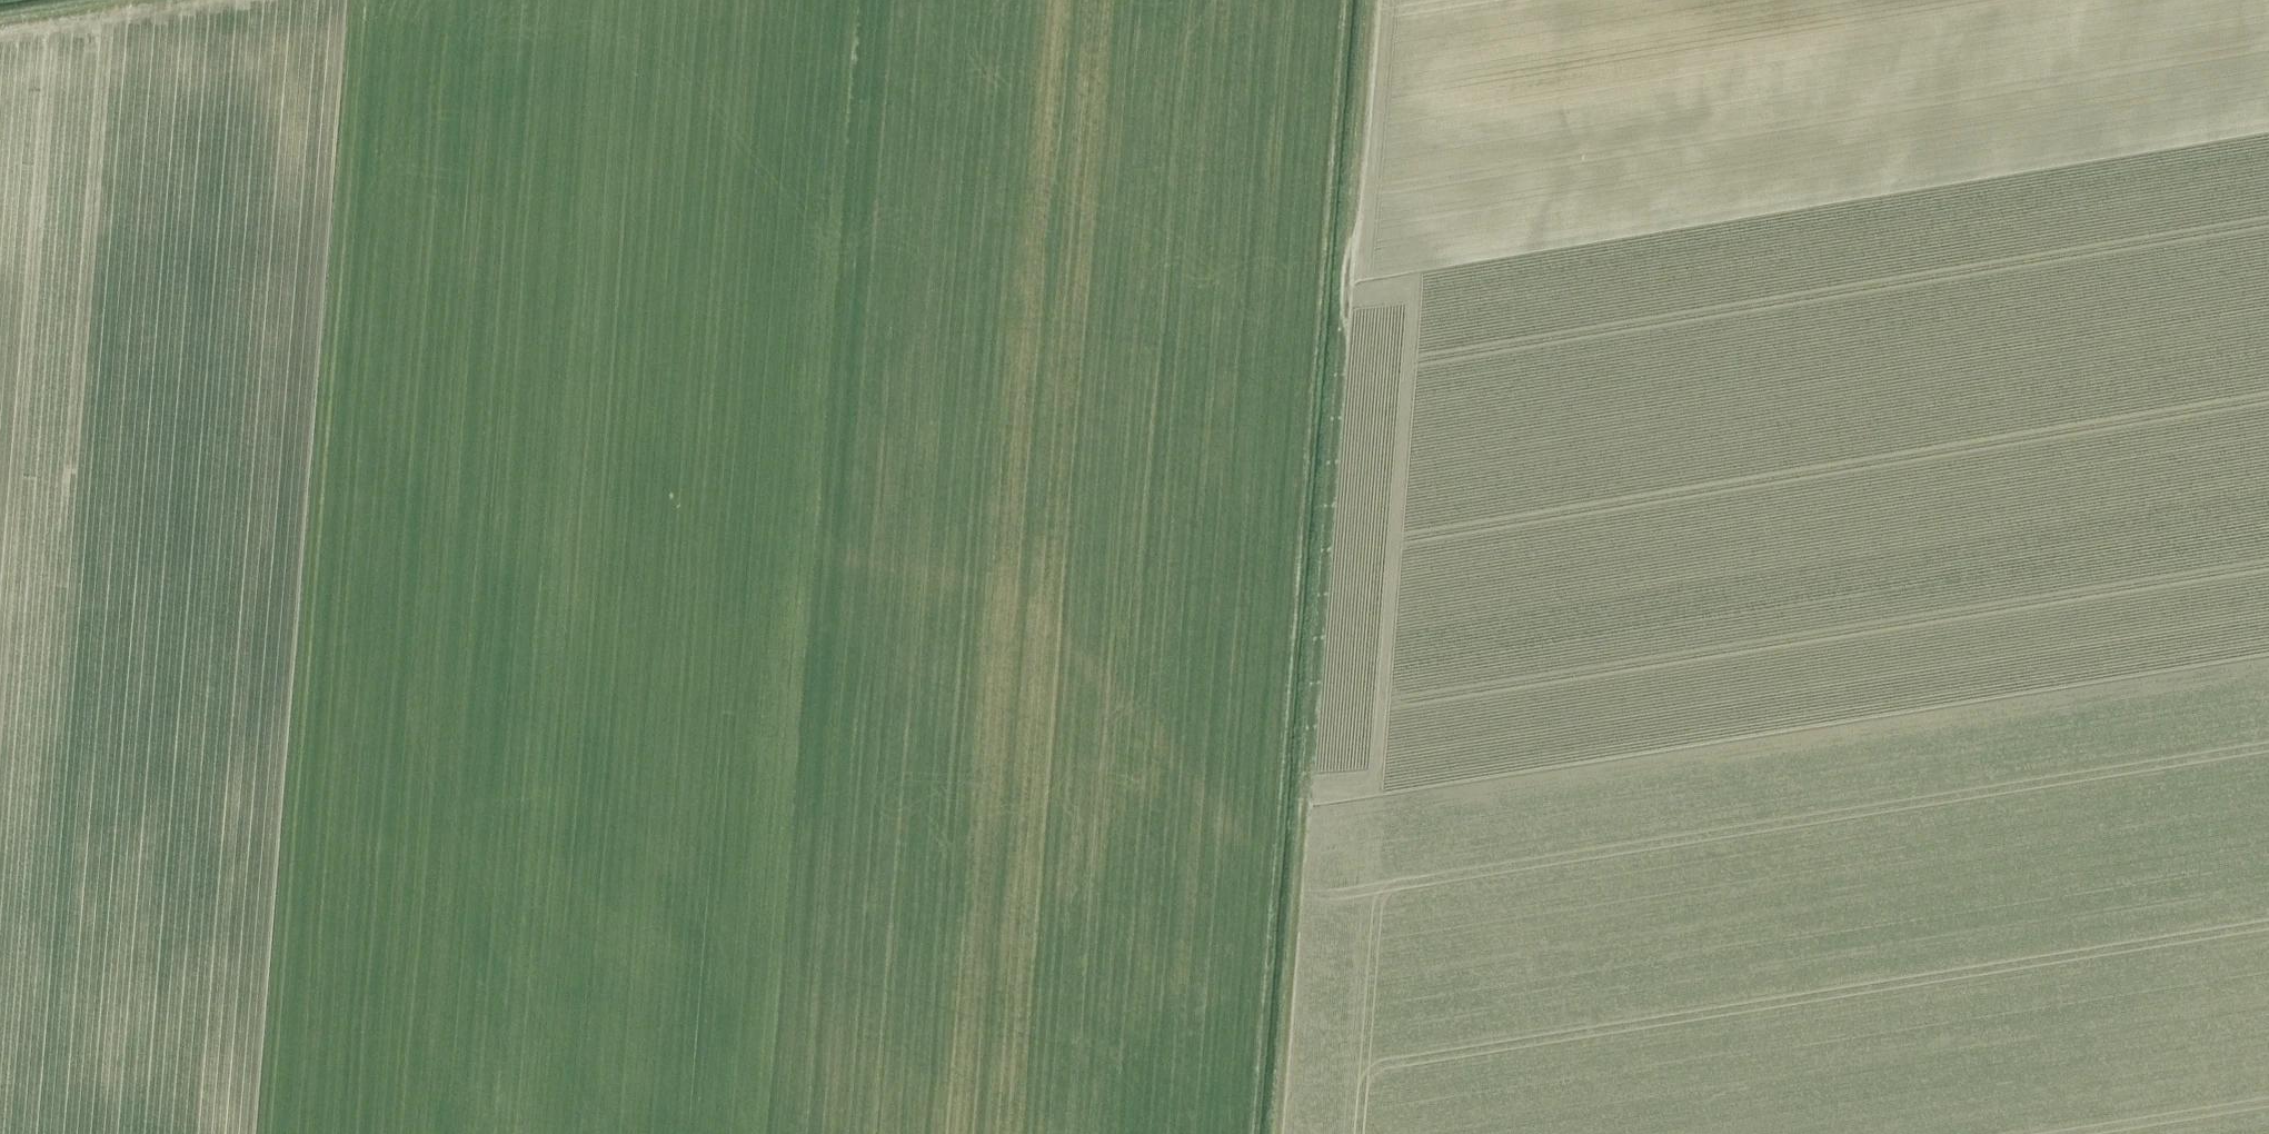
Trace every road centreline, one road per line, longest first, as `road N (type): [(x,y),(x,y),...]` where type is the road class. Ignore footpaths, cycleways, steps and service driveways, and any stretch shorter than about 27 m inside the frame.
road 1 (track): [(1370,0),(1279,1133)]
road 2 (track): [(0,31),(196,0)]

